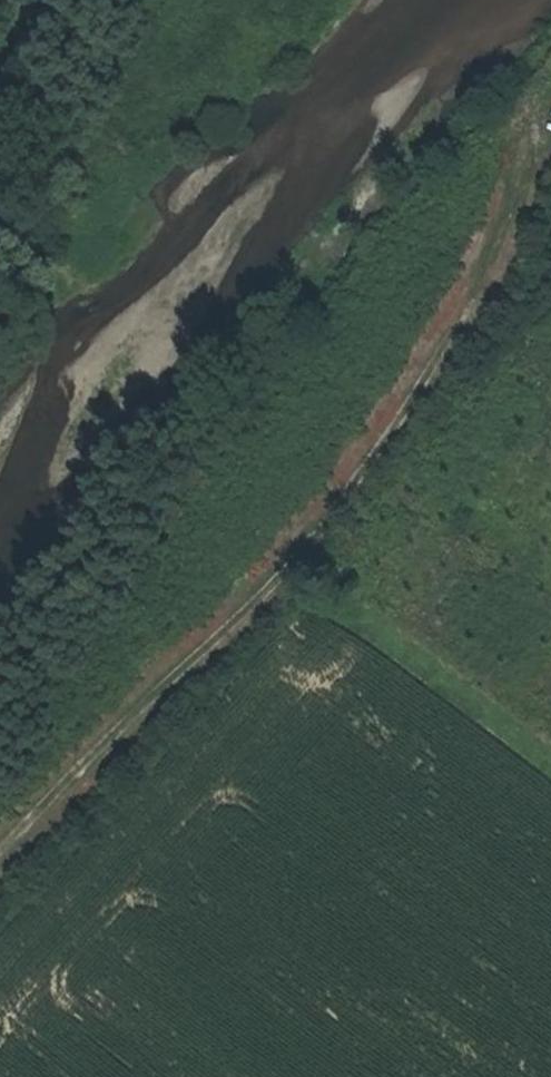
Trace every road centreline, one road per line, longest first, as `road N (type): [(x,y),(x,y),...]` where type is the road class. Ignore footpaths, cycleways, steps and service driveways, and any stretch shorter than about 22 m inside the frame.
road 1 (track): [(0,850),(77,762),(215,641),(393,434),(464,318),(513,204),(542,101),(550,95)]

